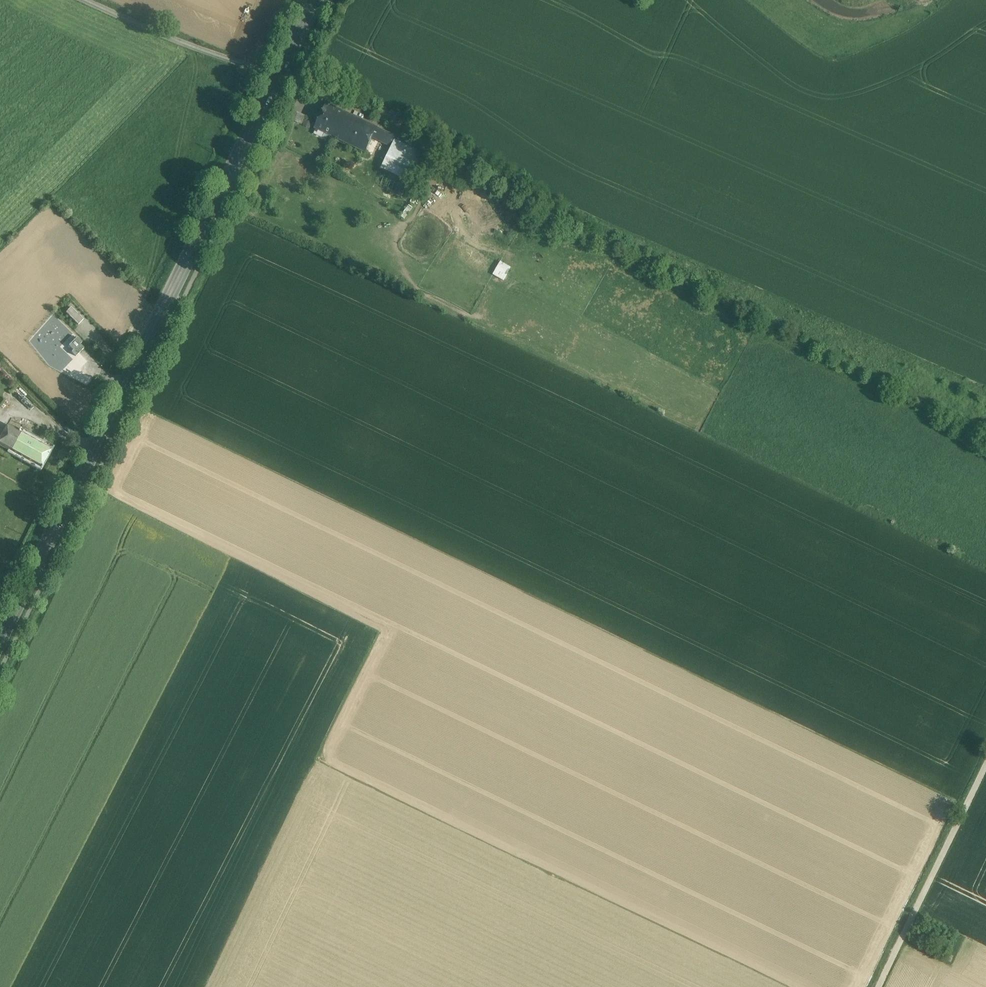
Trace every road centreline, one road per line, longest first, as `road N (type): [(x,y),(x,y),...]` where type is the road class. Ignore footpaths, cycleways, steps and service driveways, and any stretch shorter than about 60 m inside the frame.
road 1 (primary): [(318,0),(0,639)]
road 2 (unclassified): [(985,767),(878,986)]
road 3 (track): [(292,82),(99,0)]

